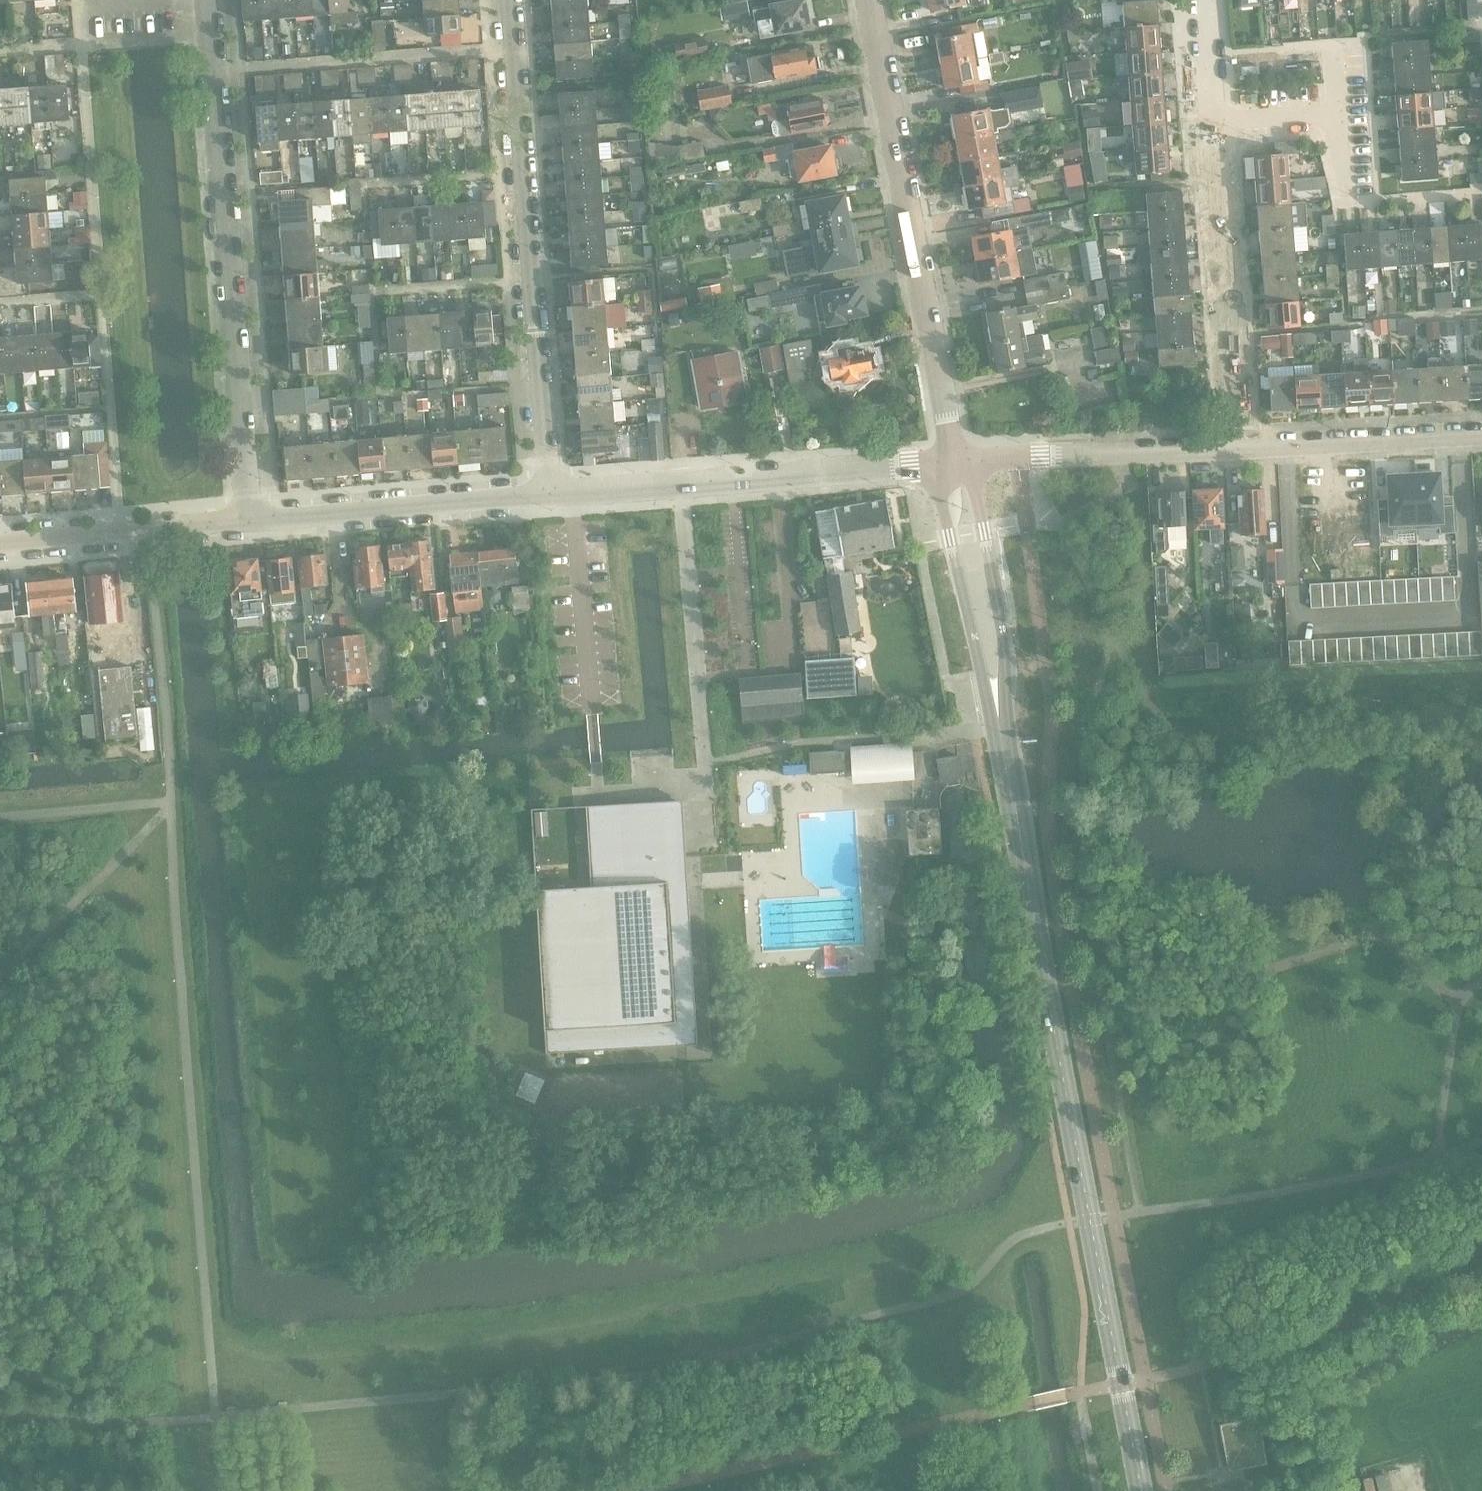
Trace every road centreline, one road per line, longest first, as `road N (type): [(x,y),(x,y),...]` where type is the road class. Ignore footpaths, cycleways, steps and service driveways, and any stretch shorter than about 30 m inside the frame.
road 1 (tertiary): [(1142,1490),(998,708)]
road 2 (residential): [(249,521),(209,0)]
road 3 (residential): [(550,493),(511,0)]
road 4 (residential): [(953,462),(867,0)]
road 5 (residential): [(550,493),(744,485),(953,462)]
road 6 (residential): [(1240,447),(1215,124)]
road 7 (residential): [(249,521),(550,493)]
road 8 (tertiary): [(953,462),(1240,447)]
road 9 (tertiary): [(998,708),(1005,660),(975,487),(953,462)]
road 10 (tertiary): [(953,462),(944,507),(998,708)]
road 11 (residential): [(0,545),(249,521)]
road 12 (tertiary): [(1240,447),(1481,434)]
road 13 (residential): [(1353,196),(1344,112),(1215,124)]
road 14 (residential): [(1215,124),(1204,0)]

